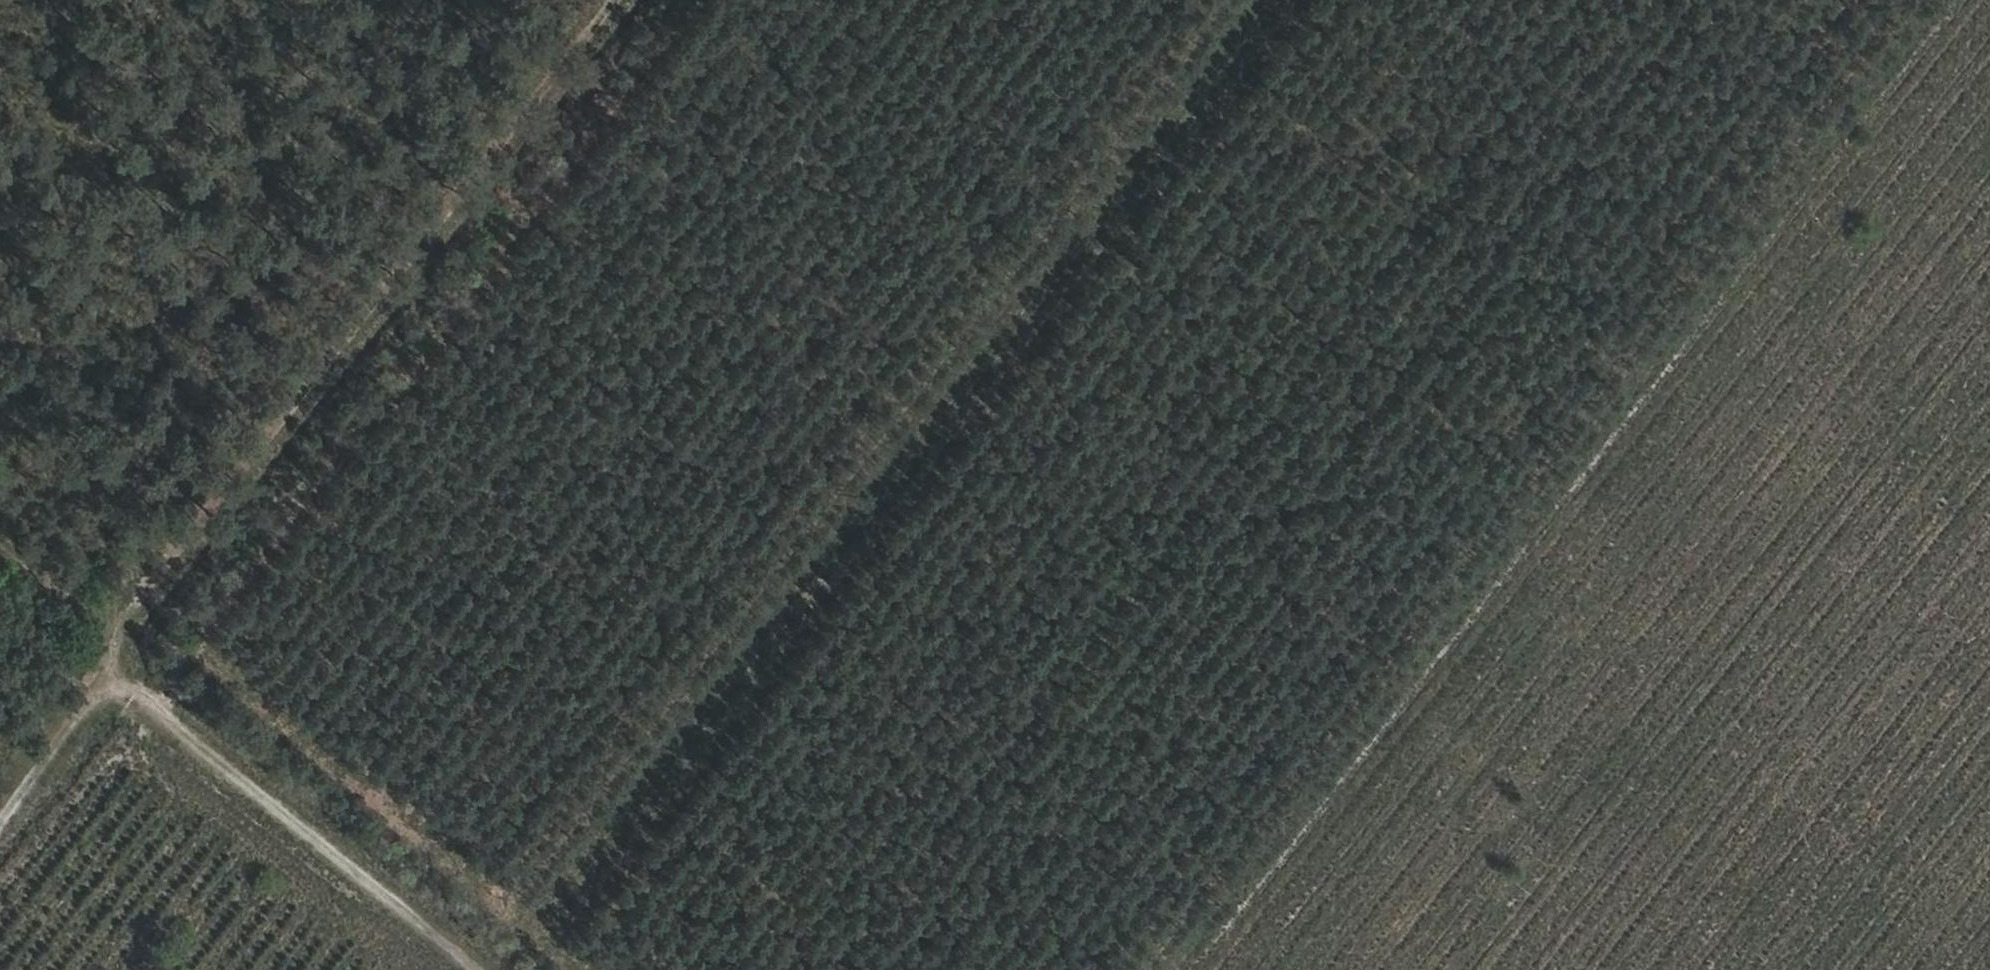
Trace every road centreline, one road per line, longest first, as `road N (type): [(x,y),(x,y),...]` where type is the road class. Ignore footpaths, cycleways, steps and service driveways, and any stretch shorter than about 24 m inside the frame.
road 1 (track): [(536,929),(1278,0)]
road 2 (track): [(616,0),(112,640),(112,673)]
road 3 (track): [(484,969),(112,673),(0,817)]
road 4 (track): [(112,640),(0,546)]

